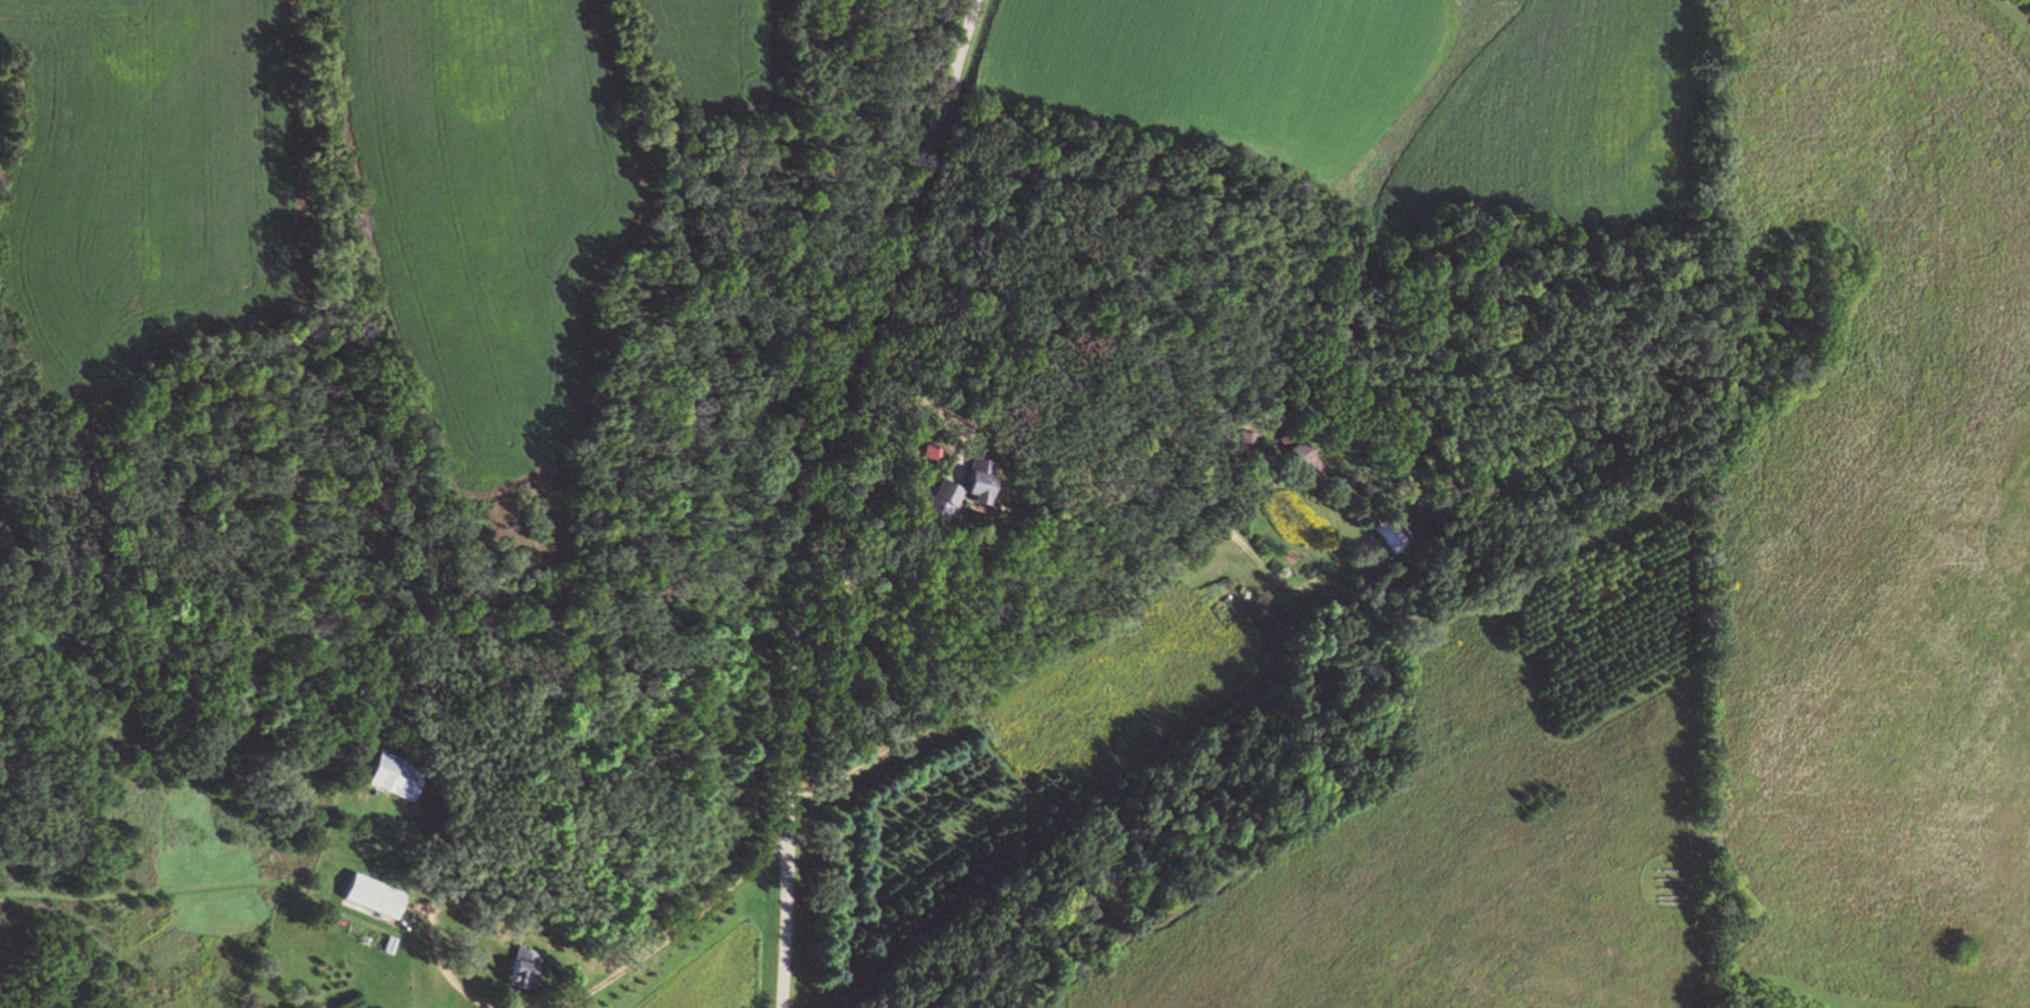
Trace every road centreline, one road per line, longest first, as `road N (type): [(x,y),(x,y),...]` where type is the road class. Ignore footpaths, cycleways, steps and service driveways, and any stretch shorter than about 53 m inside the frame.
road 1 (residential): [(782,1007),(804,494),(824,411),(904,217),(974,0)]

